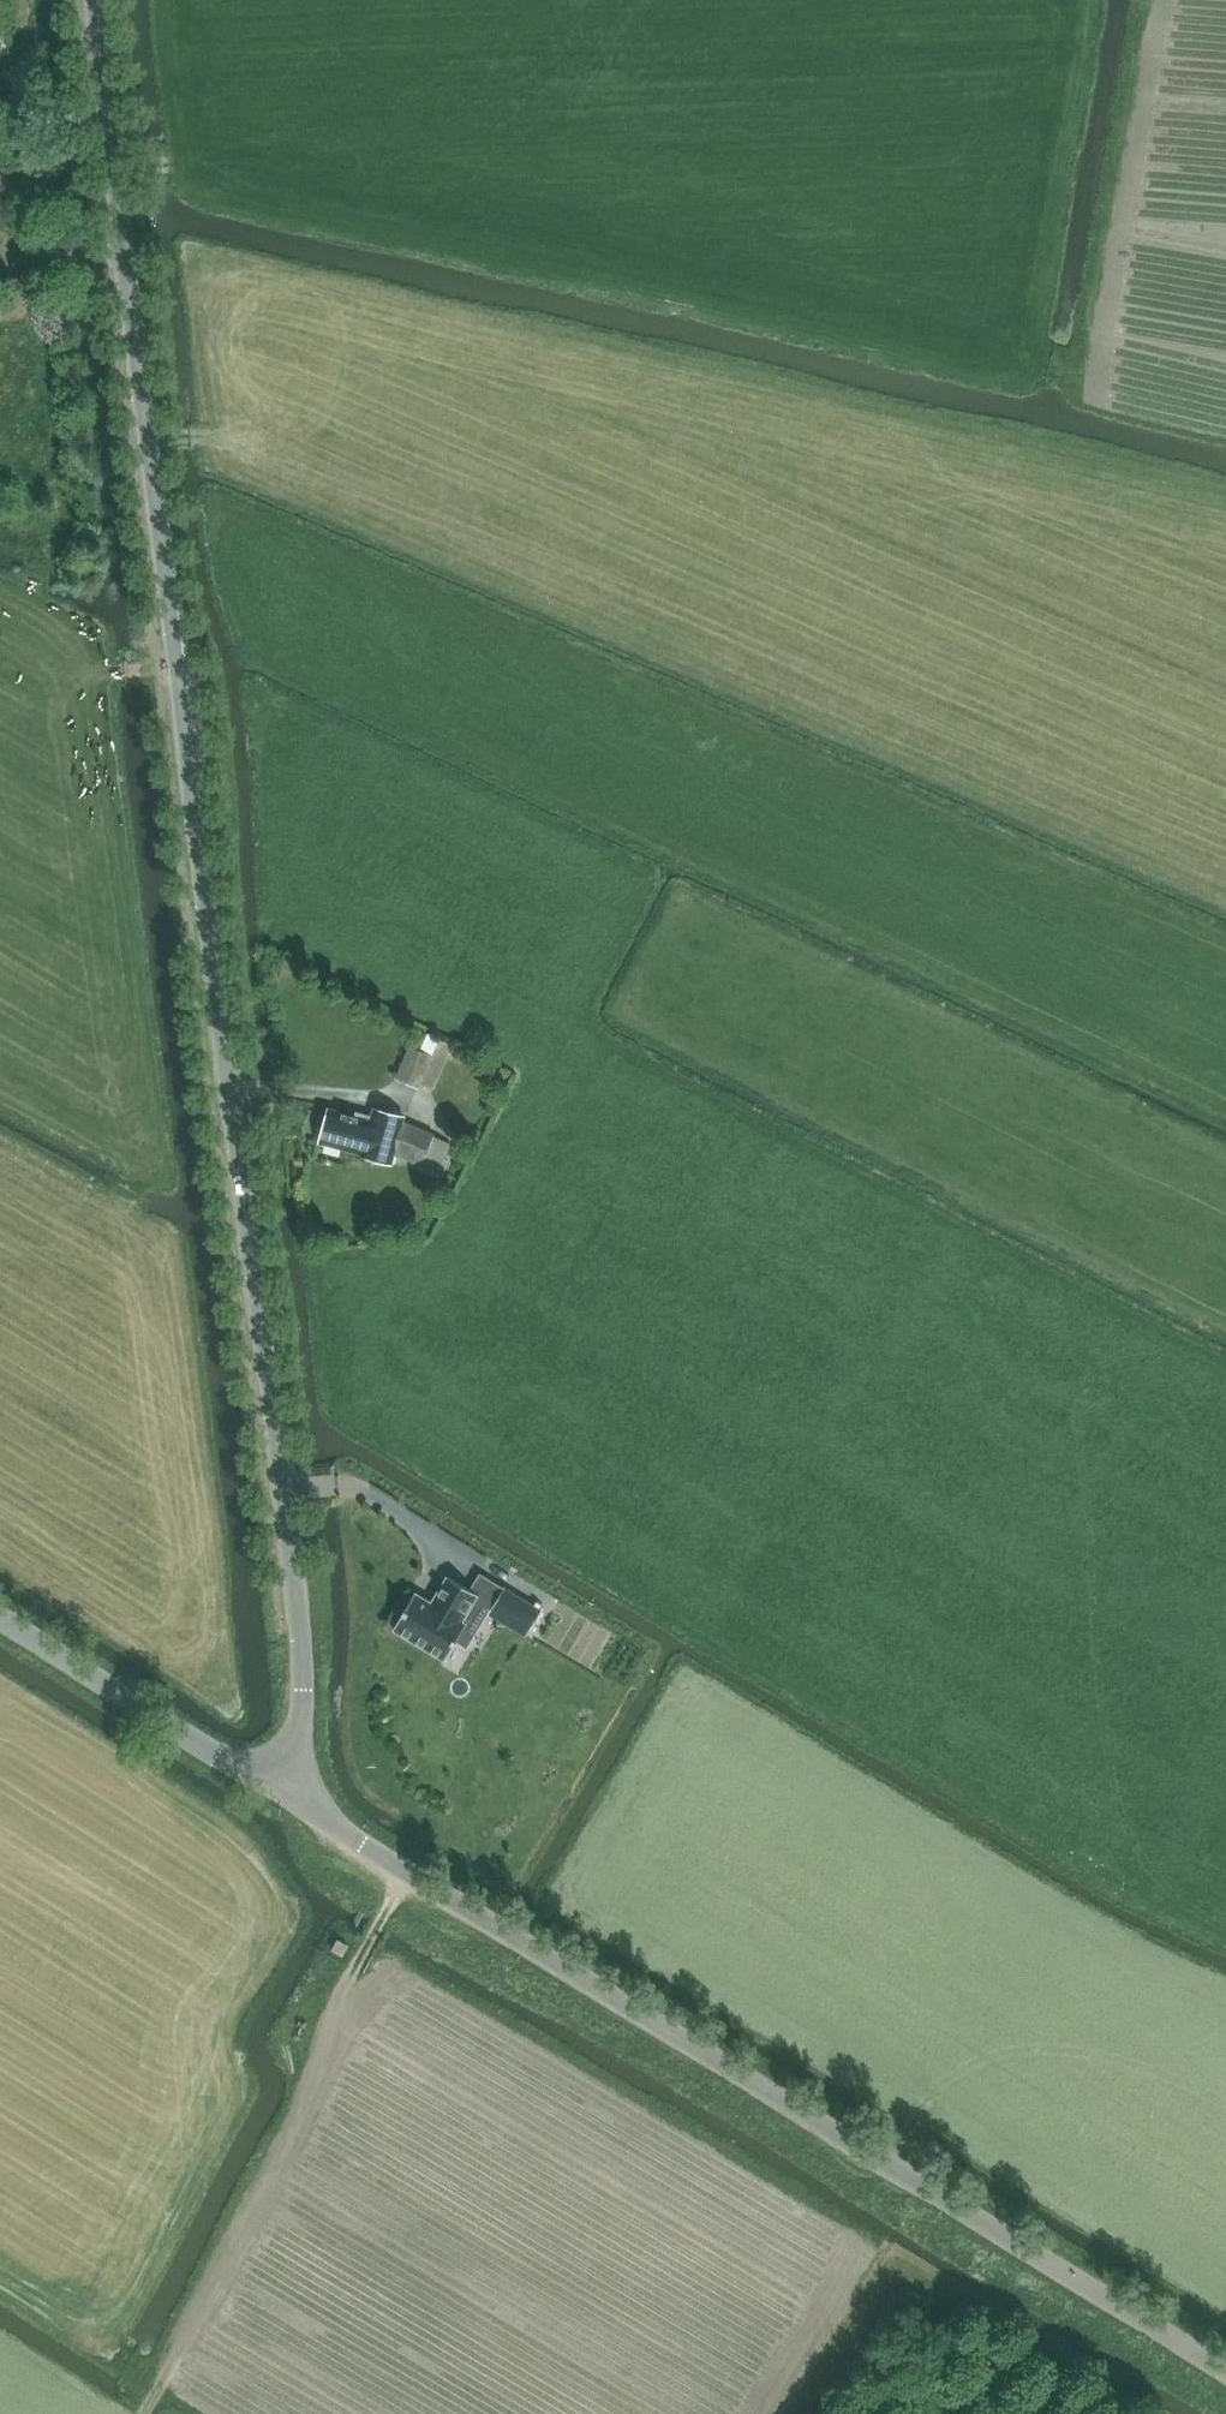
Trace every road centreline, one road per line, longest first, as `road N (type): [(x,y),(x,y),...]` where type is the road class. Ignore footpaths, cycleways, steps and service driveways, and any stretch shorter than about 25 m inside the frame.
road 1 (tertiary): [(285,1792),(306,1743),(302,1625),(96,0)]
road 2 (unclassified): [(1225,2365),(285,1792)]
road 3 (tertiary): [(0,1619),(285,1792)]

